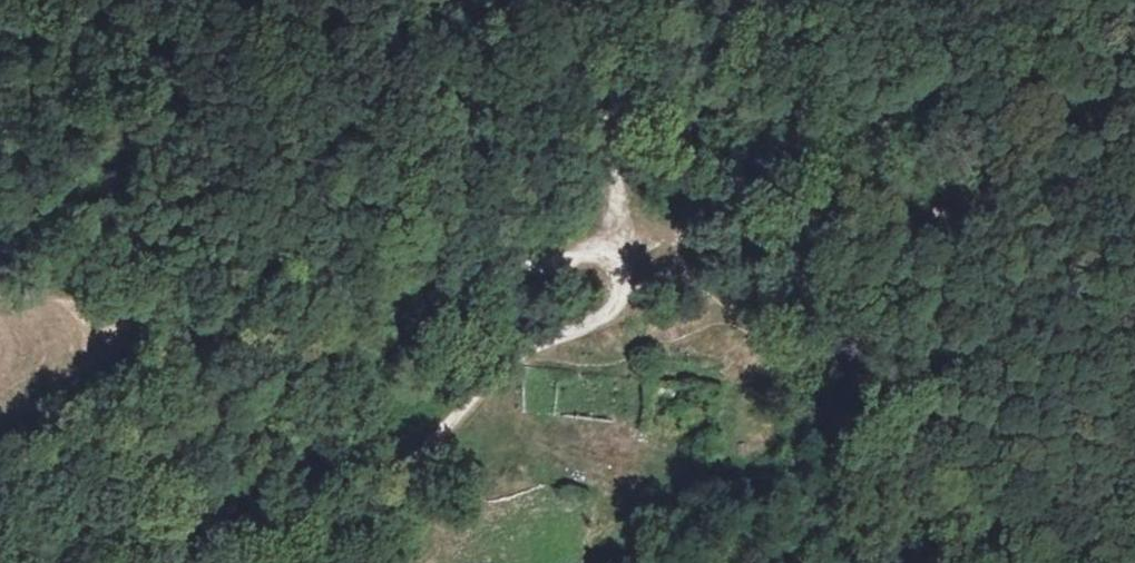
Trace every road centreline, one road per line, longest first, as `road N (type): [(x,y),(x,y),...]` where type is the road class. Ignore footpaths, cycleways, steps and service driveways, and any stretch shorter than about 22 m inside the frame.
road 1 (track): [(615,250),(427,281),(385,295),(351,314),(243,417),(108,465),(0,524)]
road 2 (track): [(1134,157),(1044,211),(959,202),(615,250)]
road 3 (track): [(326,562),(355,520),(493,378),(615,304),(615,250)]
road 4 (track): [(615,250),(613,147),(569,0)]

